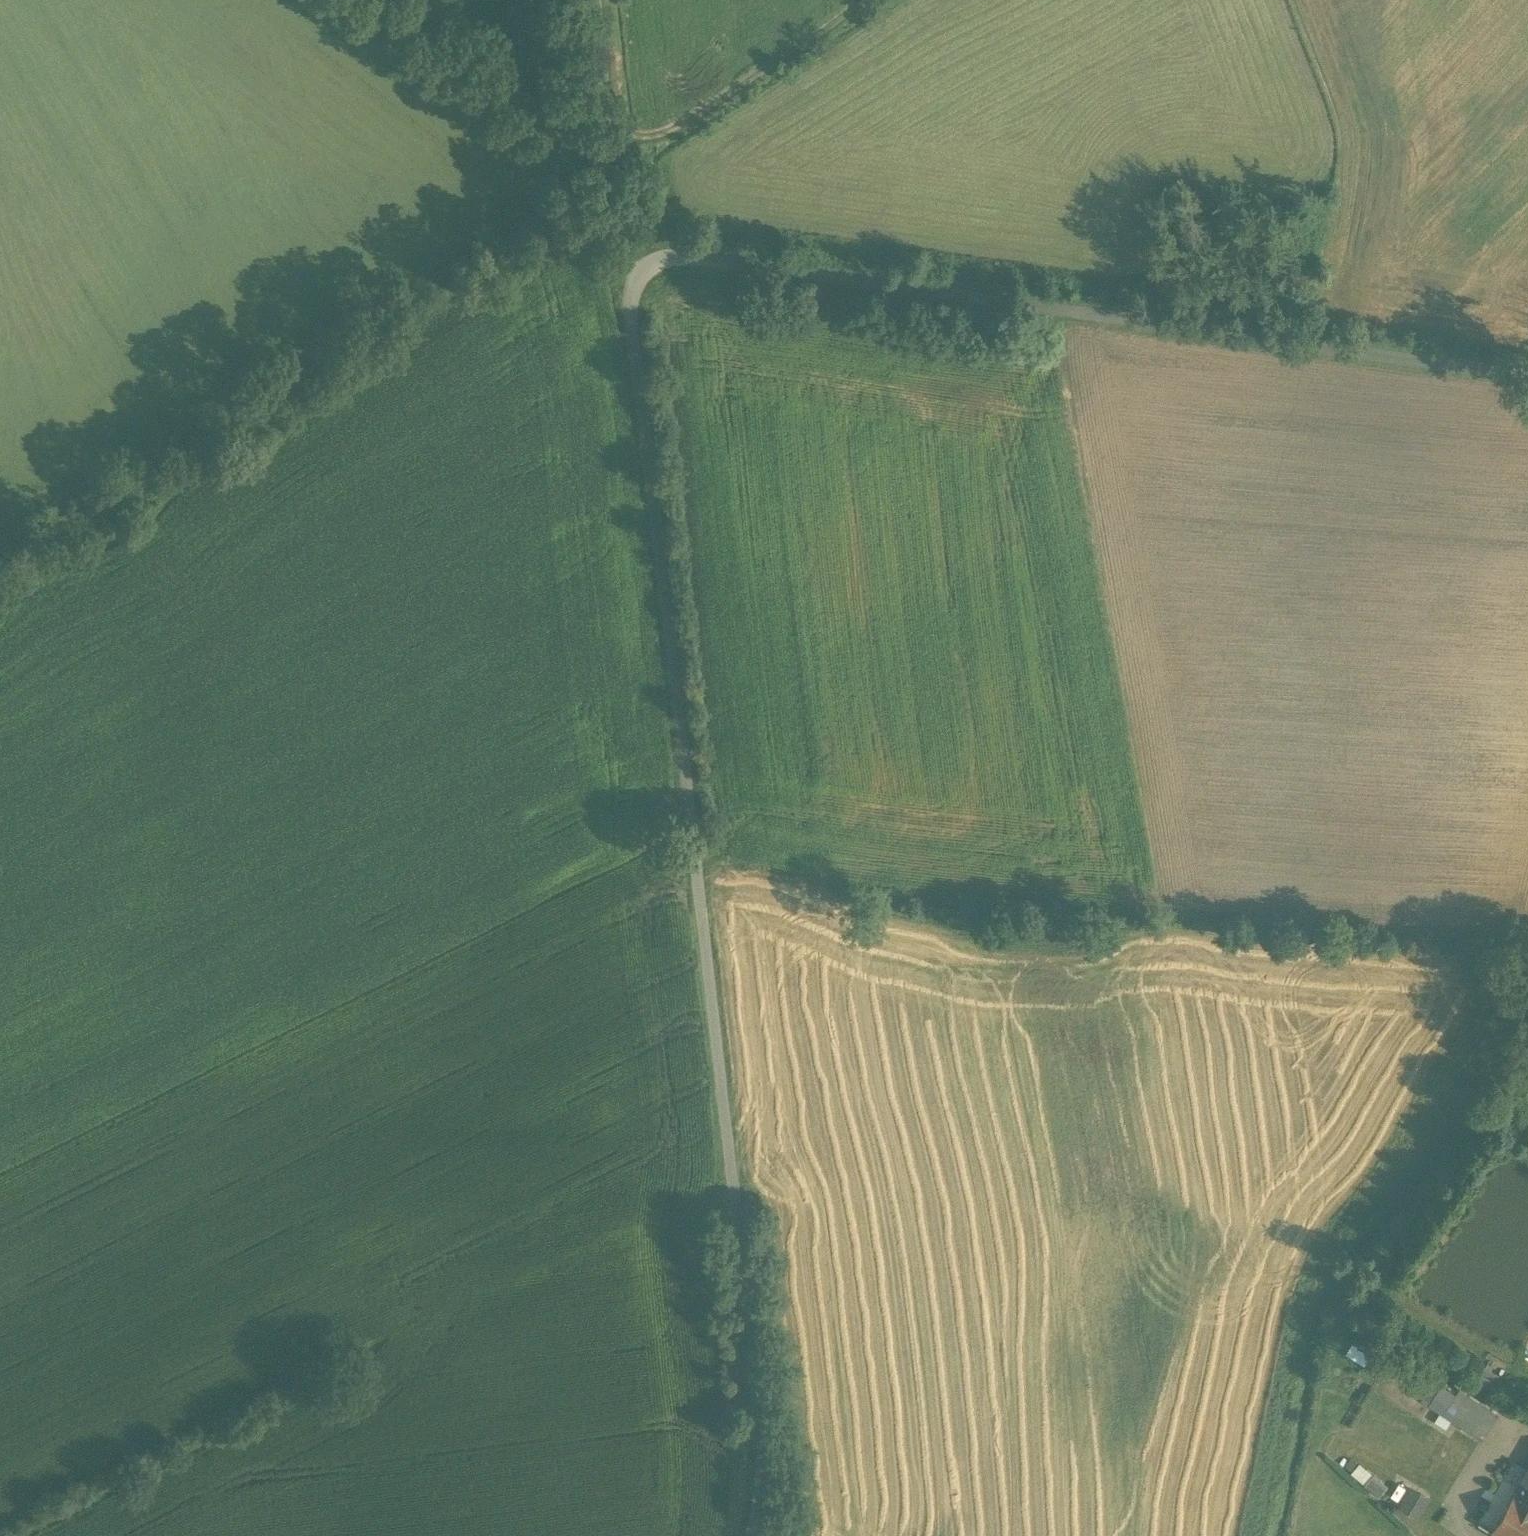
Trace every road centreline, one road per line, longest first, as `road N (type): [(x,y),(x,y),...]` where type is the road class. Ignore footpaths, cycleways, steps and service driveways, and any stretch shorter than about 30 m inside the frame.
road 1 (unclassified): [(1527,377),(675,256),(636,272),(628,298),(763,1465),(754,1535)]
road 2 (track): [(619,132),(678,124),(861,0)]
road 3 (track): [(596,0),(608,108),(619,132)]

